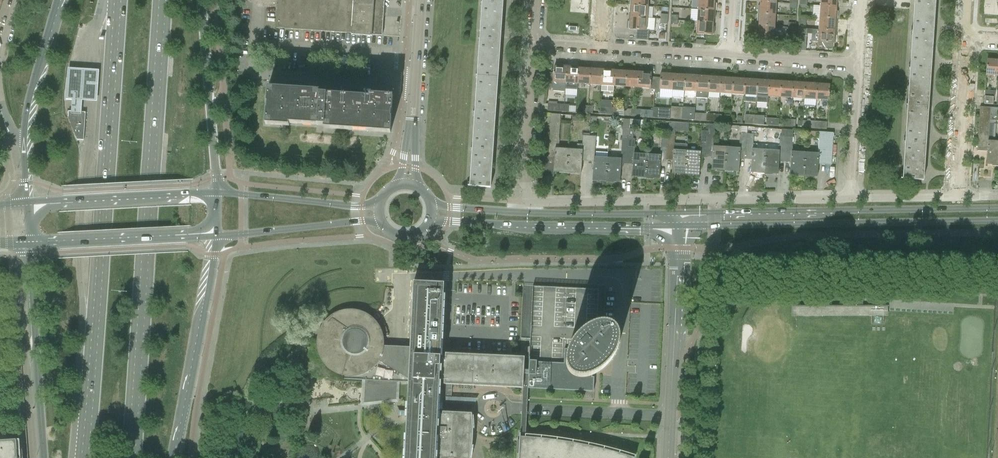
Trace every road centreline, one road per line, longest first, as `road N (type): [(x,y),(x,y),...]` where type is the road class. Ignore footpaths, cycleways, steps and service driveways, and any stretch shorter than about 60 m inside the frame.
road 1 (primary): [(117,0),(82,457)]
road 2 (primary): [(131,457),(162,0)]
road 3 (unclassified): [(850,198),(526,200)]
road 4 (secondary): [(997,208),(678,213)]
road 5 (secondary): [(681,226),(997,221)]
road 6 (secondary): [(429,223),(681,226)]
road 7 (secondary): [(678,213),(431,206)]
road 8 (residential): [(262,0),(258,75),(415,85)]
road 9 (residential): [(667,457),(681,226)]
road 10 (primary): [(173,457),(217,236)]
road 11 (primary): [(30,242),(43,457)]
road 12 (primary): [(216,193),(200,0)]
road 13 (secondary): [(216,193),(27,203)]
road 14 (secondary): [(30,242),(217,236)]
road 15 (secondary): [(217,236),(381,222)]
road 16 (secondary): [(379,205),(216,193)]
road 17 (residential): [(959,197),(968,36)]
road 18 (residential): [(526,200),(535,42)]
road 19 (primary): [(58,0),(23,143)]
road 20 (residential): [(850,198),(860,64)]
road 21 (residential): [(860,64),(728,55)]
road 22 (residential): [(728,55),(599,47)]

